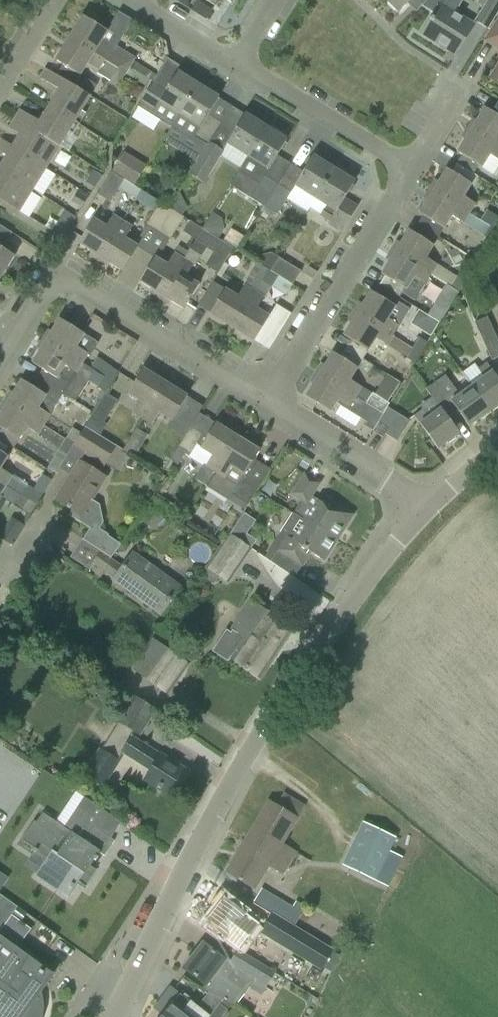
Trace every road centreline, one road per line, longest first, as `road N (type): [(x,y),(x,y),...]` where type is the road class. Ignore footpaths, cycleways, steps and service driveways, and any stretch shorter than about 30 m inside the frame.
road 1 (unclassified): [(110,1016),(231,790),(390,549),(429,505)]
road 2 (residential): [(264,399),(99,293),(63,289),(0,383)]
road 3 (residential): [(264,399),(407,171)]
road 4 (residential): [(407,171),(237,65)]
road 5 (residential): [(429,505),(264,399)]
road 6 (residential): [(237,65),(131,0)]

